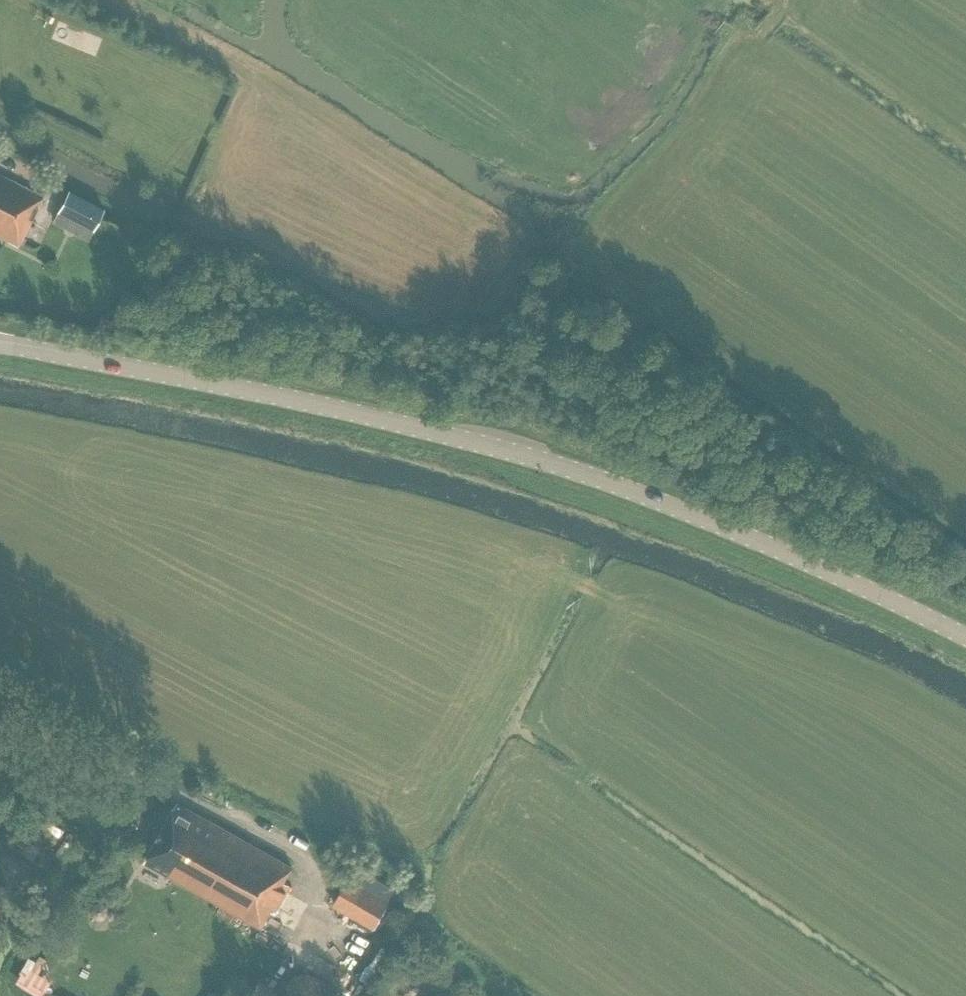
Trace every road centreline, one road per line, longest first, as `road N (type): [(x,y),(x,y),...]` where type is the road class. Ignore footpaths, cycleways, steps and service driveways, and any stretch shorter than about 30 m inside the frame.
road 1 (secondary): [(965,627),(668,504),(500,449),(326,405),(0,344)]
road 2 (track): [(302,0),(313,41),(327,56),(508,165),(569,185),(587,174)]

